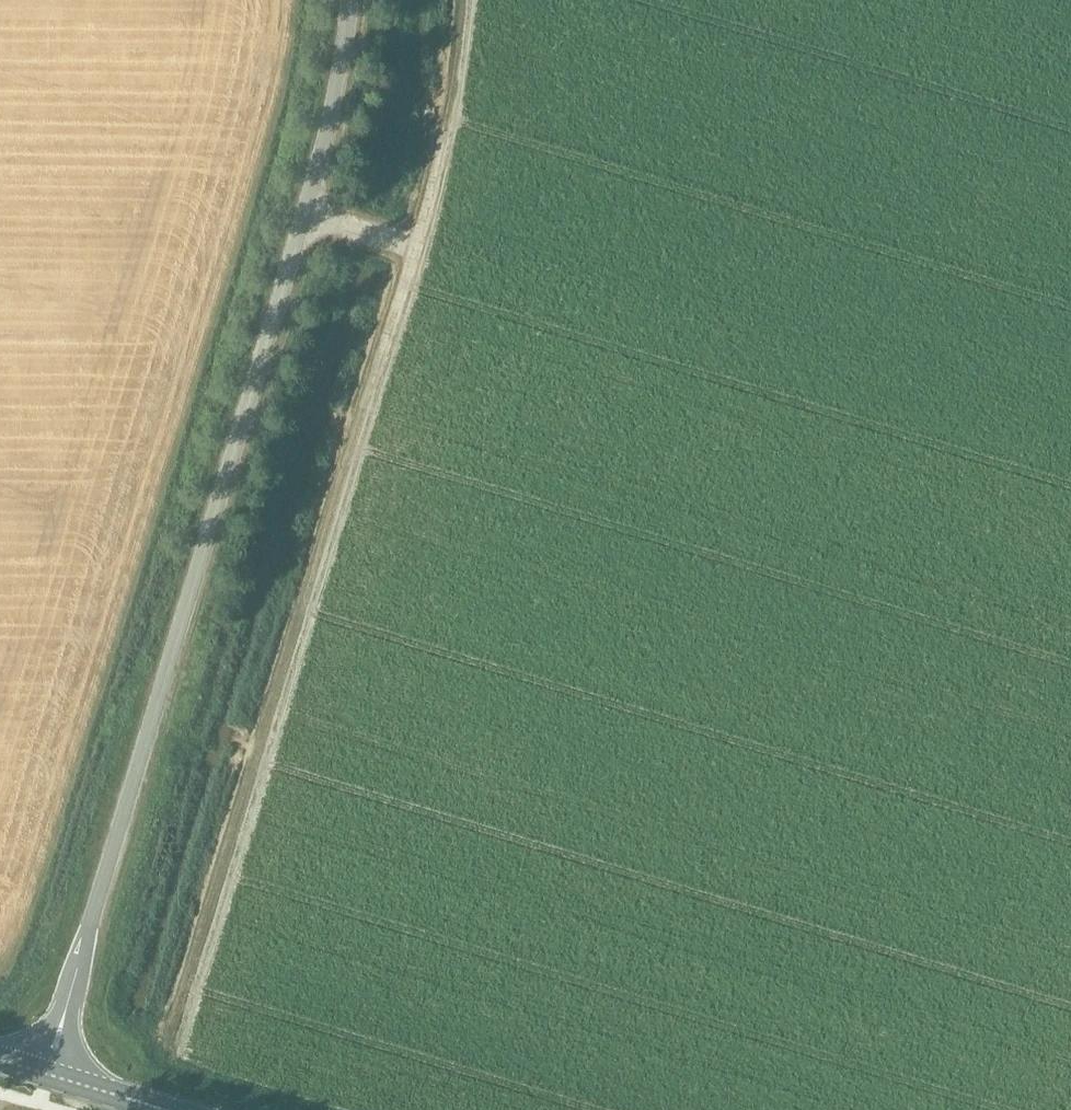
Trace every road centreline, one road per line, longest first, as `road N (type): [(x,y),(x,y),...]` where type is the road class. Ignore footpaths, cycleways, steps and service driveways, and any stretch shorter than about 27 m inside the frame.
road 1 (unclassified): [(66,1007),(322,151),(348,0)]

